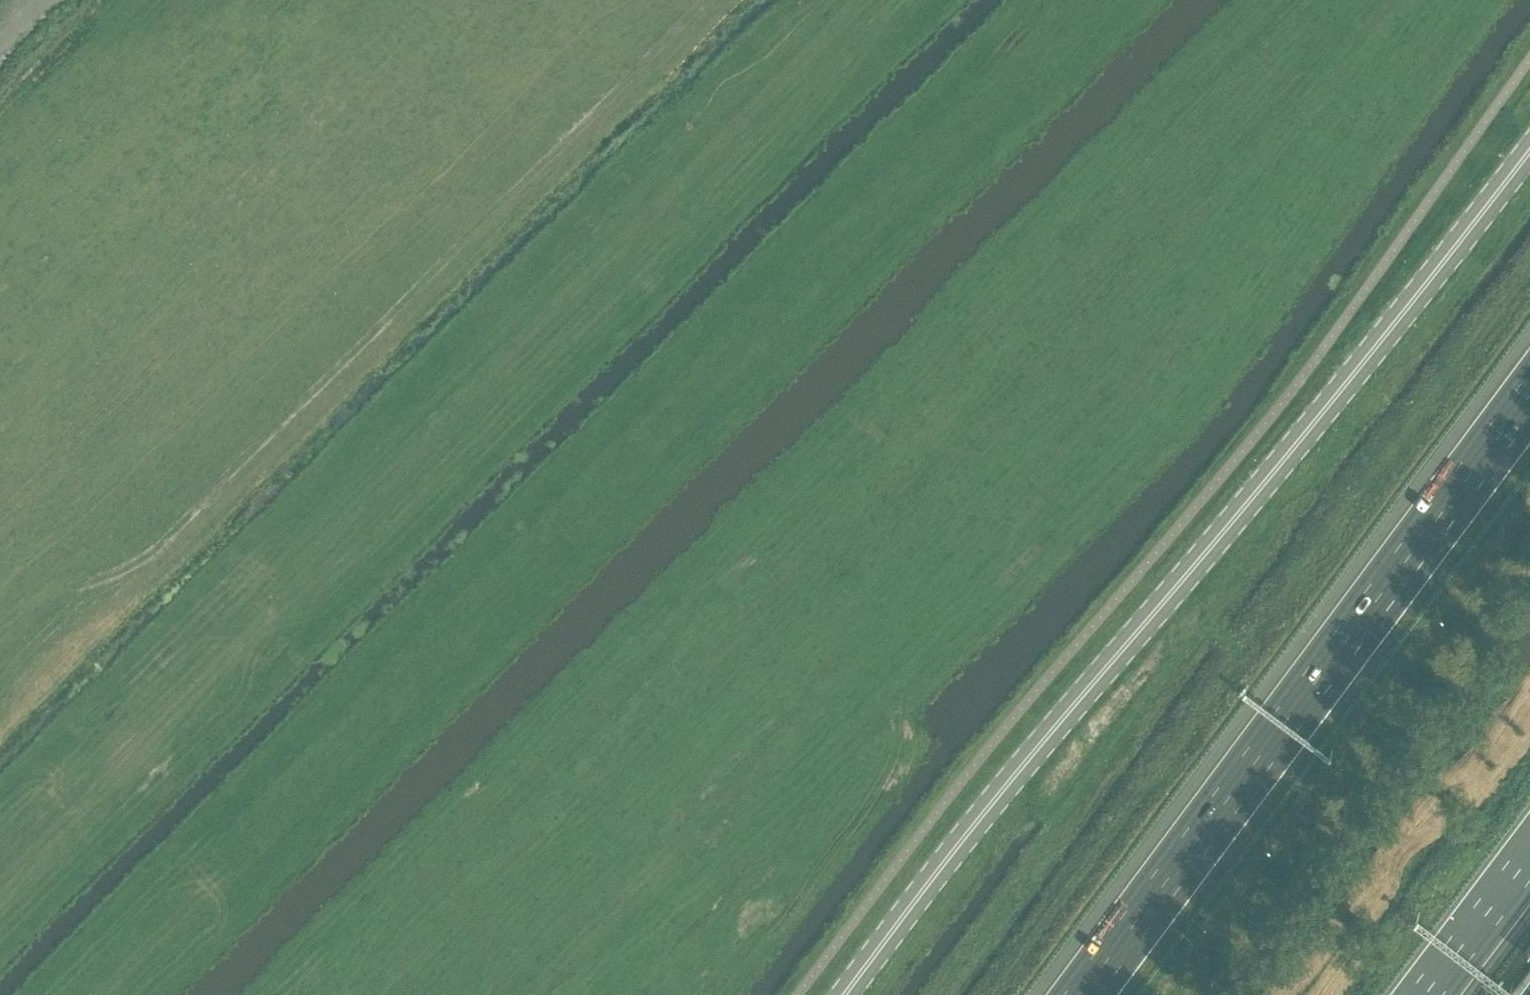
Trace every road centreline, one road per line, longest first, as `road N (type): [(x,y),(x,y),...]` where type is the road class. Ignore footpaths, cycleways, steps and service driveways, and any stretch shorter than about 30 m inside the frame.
road 1 (secondary): [(843,994),(969,831),(1314,422),(1529,150)]
road 2 (track): [(0,715),(709,0)]
road 3 (motorway): [(1529,394),(1081,994)]
road 4 (motorway): [(1424,994),(1529,855)]

